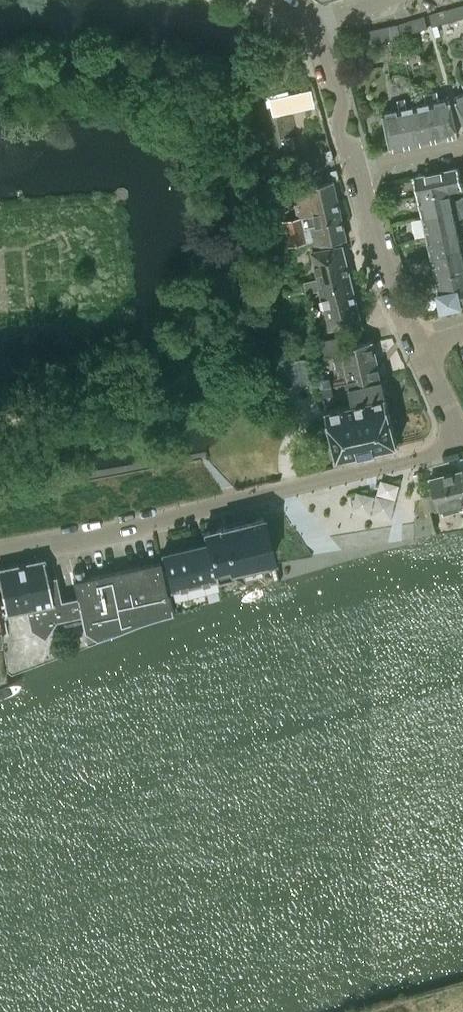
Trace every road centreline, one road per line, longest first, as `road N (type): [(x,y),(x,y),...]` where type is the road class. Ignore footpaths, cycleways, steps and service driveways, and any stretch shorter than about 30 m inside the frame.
road 1 (unclassified): [(0,551),(462,446)]
road 2 (residential): [(420,350),(382,267),(354,165)]
road 3 (residential): [(354,165),(311,25)]

